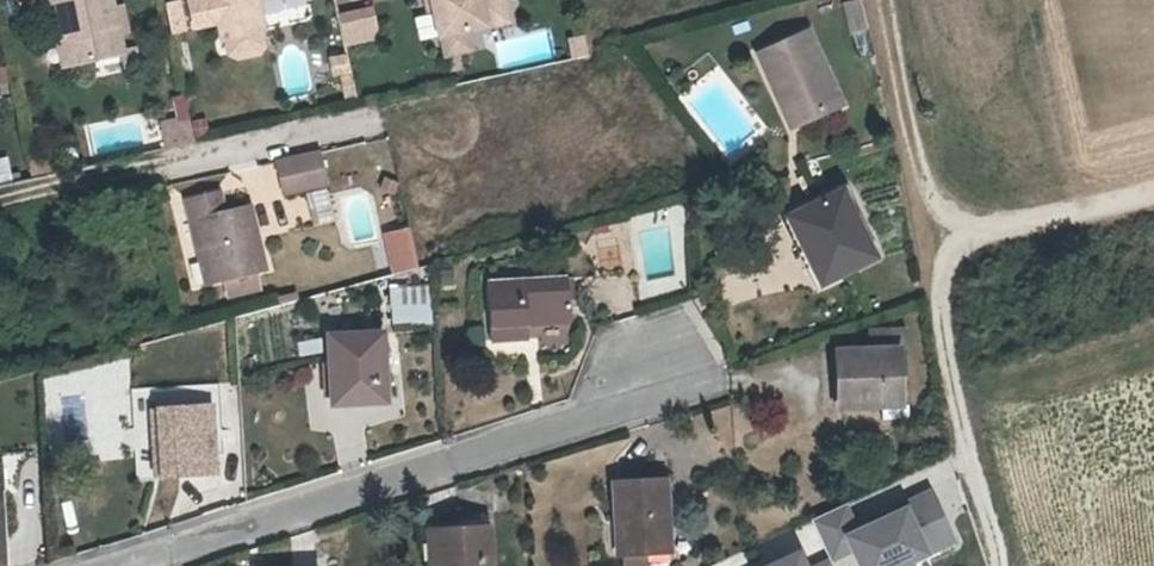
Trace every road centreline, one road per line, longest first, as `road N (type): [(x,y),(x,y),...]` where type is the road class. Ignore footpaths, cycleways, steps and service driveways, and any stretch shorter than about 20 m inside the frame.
road 1 (residential): [(710,383),(119,565)]
road 2 (track): [(992,565),(948,293),(971,246),(986,236),(1153,189)]
road 3 (track): [(986,236),(954,220),(926,189),(884,0)]

